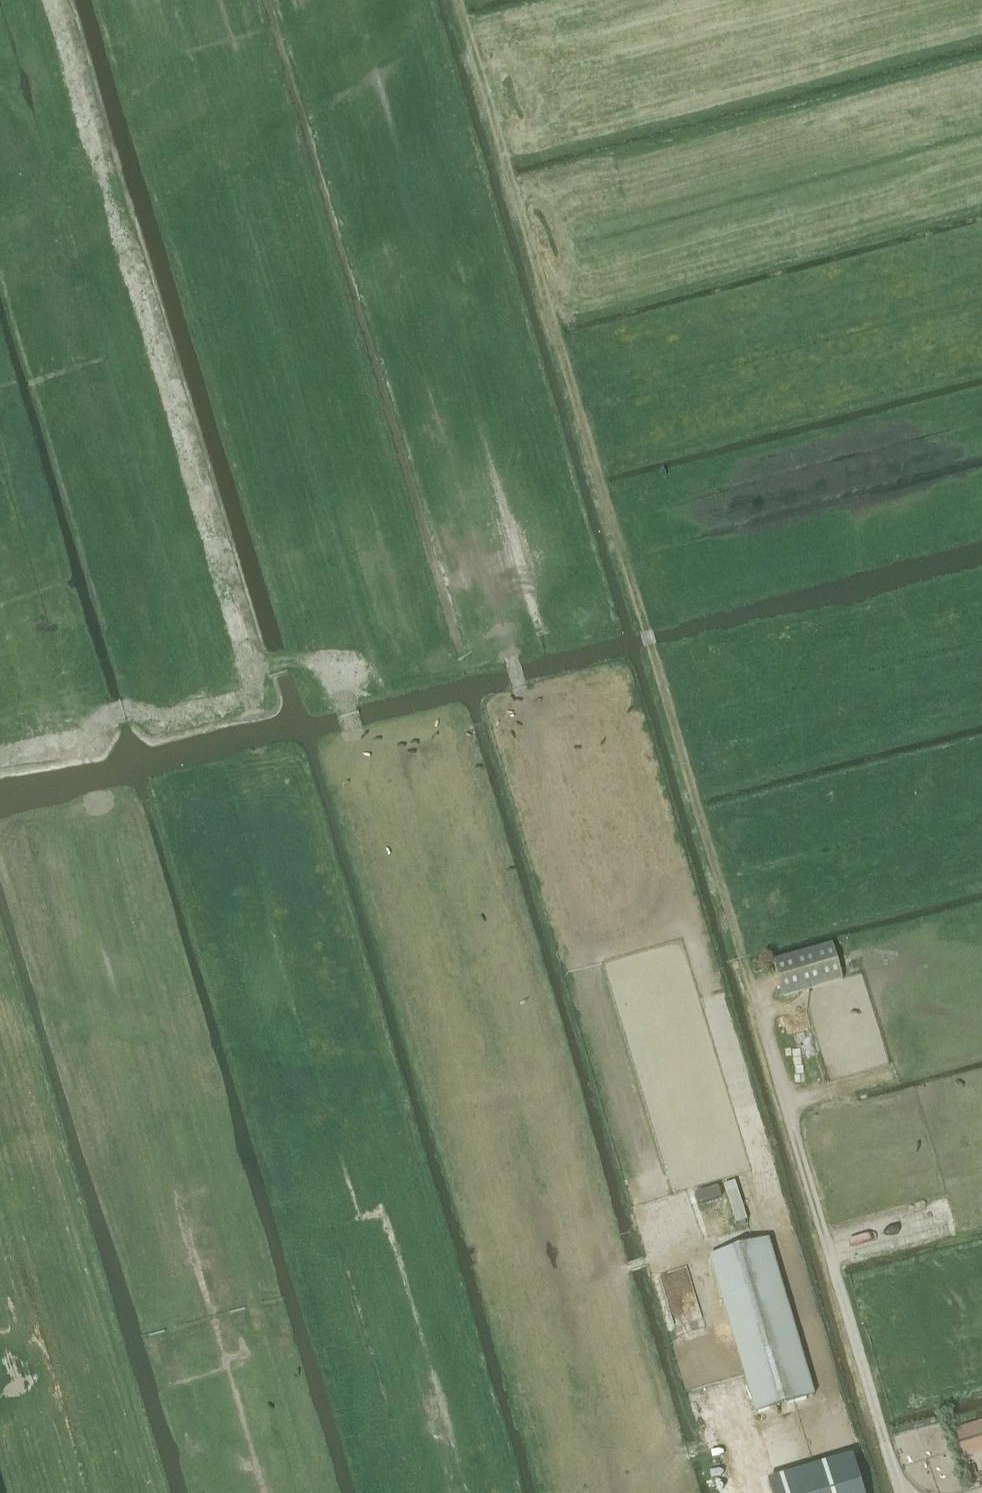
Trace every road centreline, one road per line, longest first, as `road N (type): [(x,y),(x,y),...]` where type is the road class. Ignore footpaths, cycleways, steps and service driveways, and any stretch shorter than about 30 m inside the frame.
road 1 (track): [(900,1492),(462,0)]

